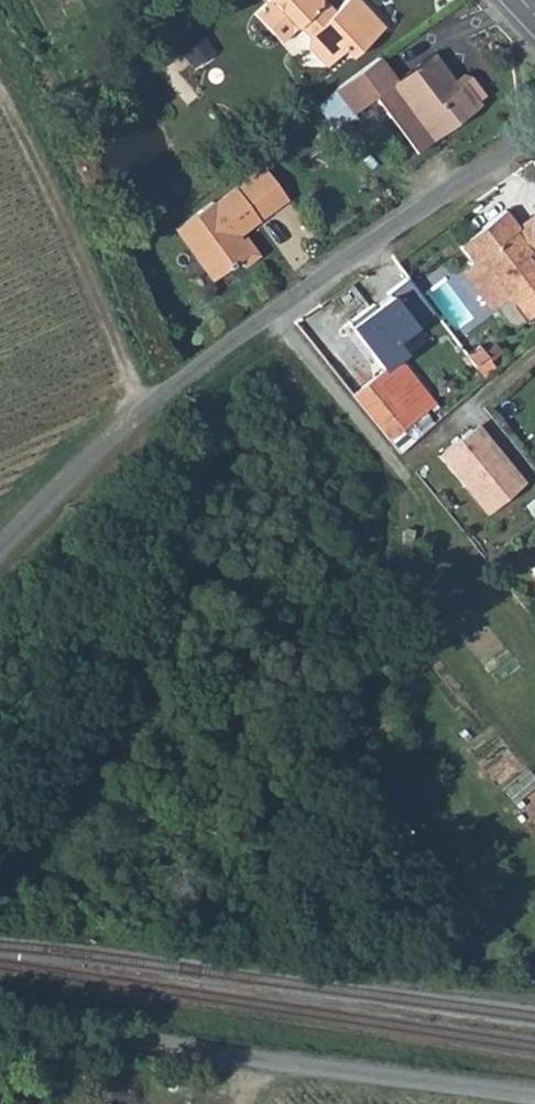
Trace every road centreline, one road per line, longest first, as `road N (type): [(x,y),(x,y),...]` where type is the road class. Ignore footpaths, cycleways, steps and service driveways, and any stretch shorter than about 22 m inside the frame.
road 1 (unclassified): [(534,132),(157,388),(0,554)]
road 2 (track): [(0,1018),(534,1092)]

